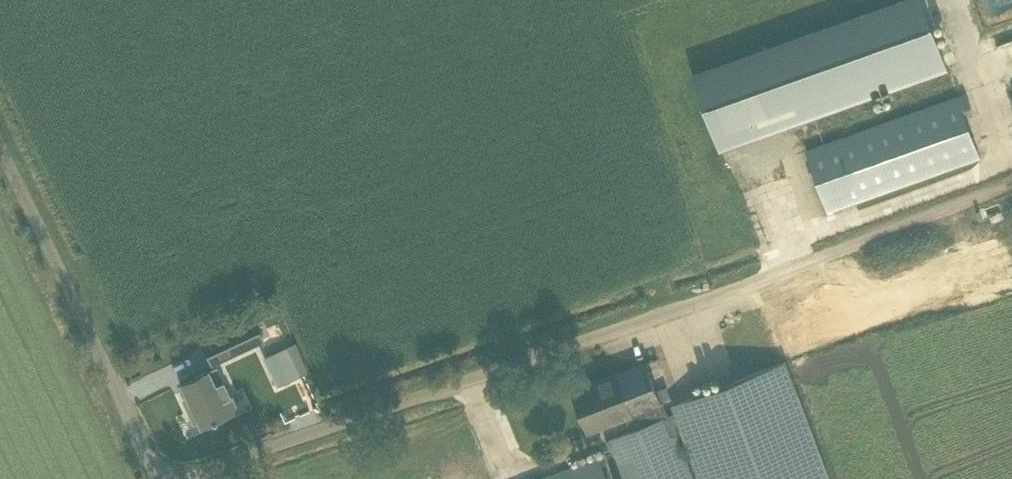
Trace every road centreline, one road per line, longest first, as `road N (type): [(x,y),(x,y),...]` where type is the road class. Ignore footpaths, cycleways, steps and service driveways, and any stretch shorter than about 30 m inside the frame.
road 1 (unclassified): [(168,478),(265,437),(758,270)]
road 2 (unclassified): [(161,478),(0,149)]

